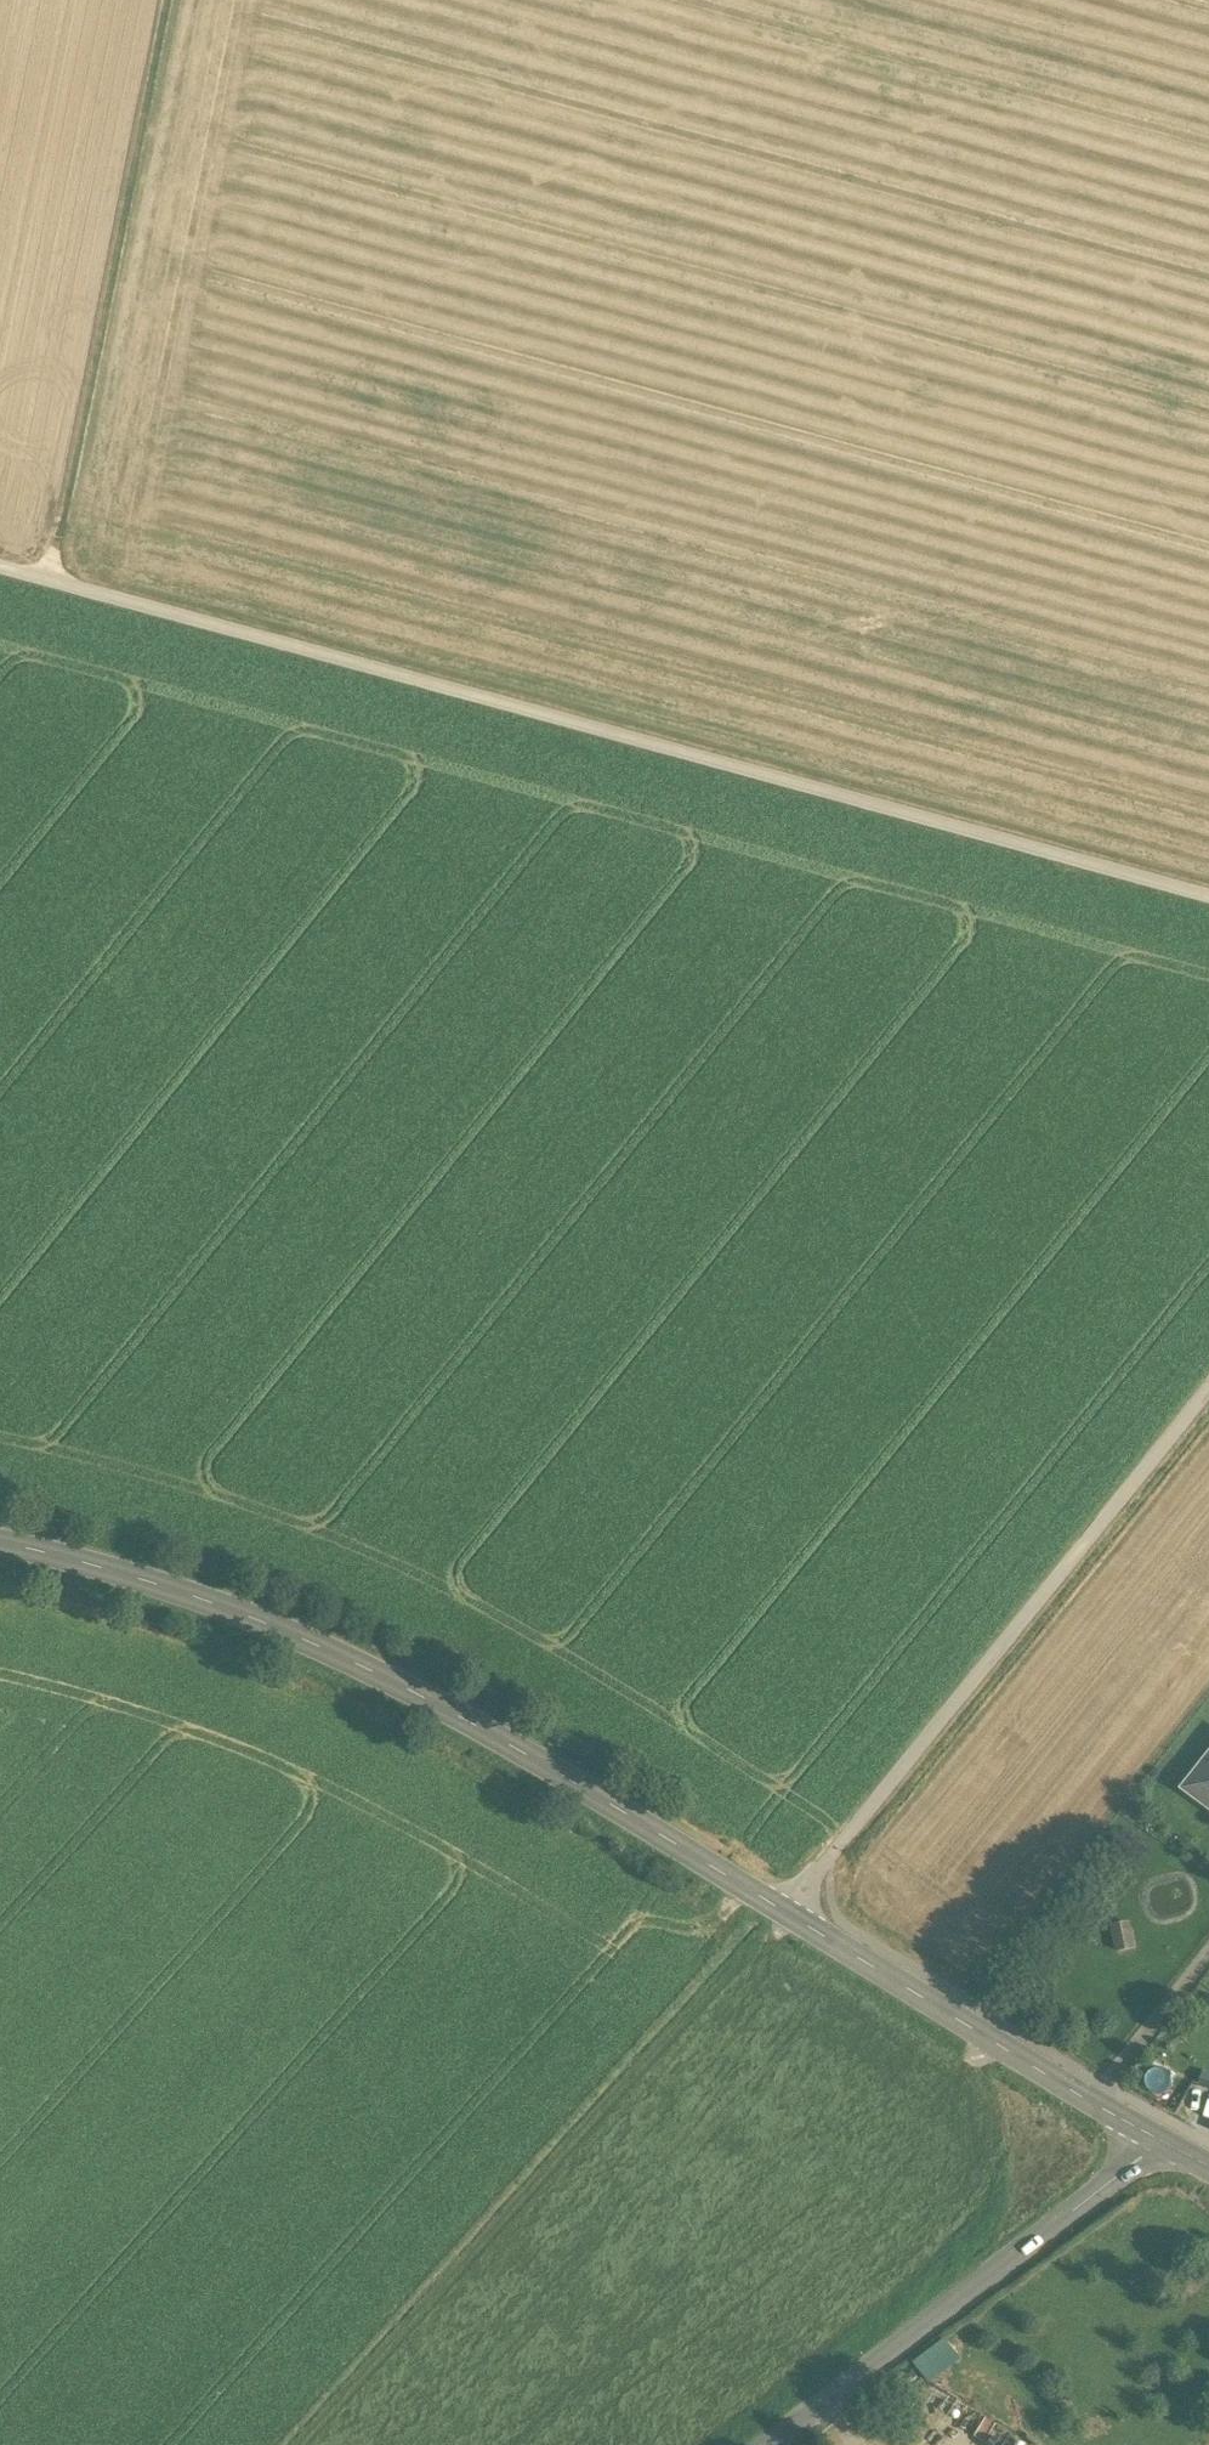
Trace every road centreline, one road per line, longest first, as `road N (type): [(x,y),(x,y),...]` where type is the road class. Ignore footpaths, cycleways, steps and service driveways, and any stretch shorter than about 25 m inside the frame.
road 1 (tertiary): [(0,1542),(198,1598),(419,1695),(1159,2139)]
road 2 (track): [(0,565),(1208,894)]
road 3 (track): [(49,578),(169,0)]
road 4 (tertiary): [(770,2444),(1159,2139)]

